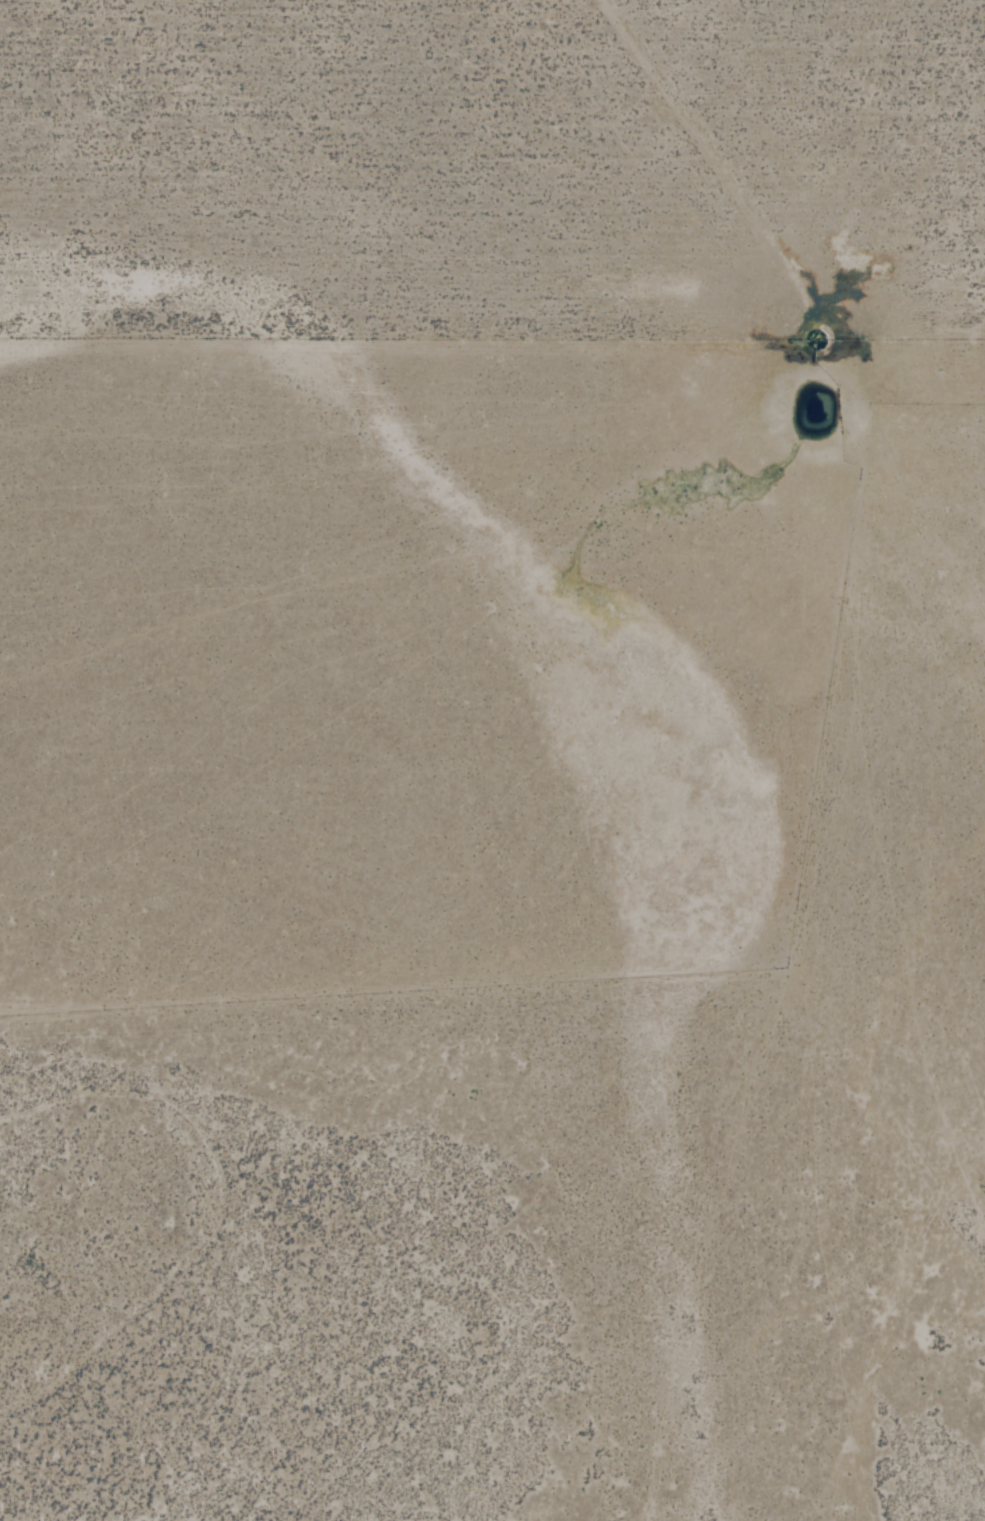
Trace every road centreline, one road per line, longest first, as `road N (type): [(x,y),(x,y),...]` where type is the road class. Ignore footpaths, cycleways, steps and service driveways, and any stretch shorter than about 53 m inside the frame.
road 1 (track): [(808,277),(631,0)]

